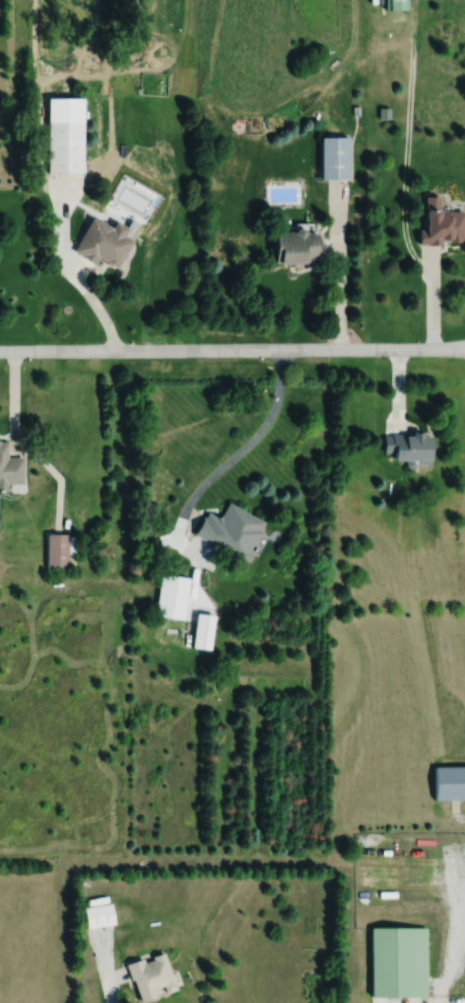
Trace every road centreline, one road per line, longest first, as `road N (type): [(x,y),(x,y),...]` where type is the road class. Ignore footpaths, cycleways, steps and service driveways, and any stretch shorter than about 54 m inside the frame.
road 1 (residential): [(464,354),(0,355)]

